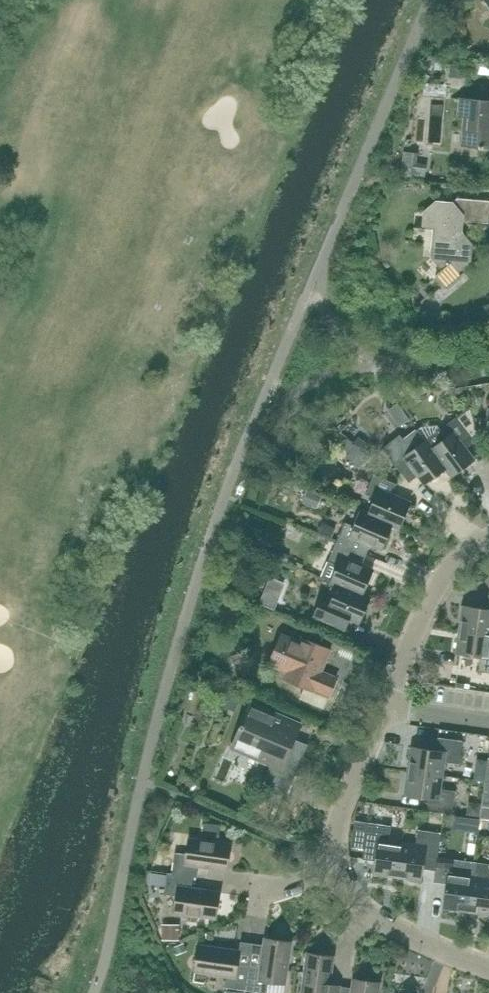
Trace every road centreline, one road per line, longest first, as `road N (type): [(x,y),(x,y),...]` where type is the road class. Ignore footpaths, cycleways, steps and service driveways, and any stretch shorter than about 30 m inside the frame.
road 1 (residential): [(488,973),(382,930),(339,873),(341,840),(388,707)]
road 2 (residential): [(488,541),(472,548),(436,593),(388,707)]

